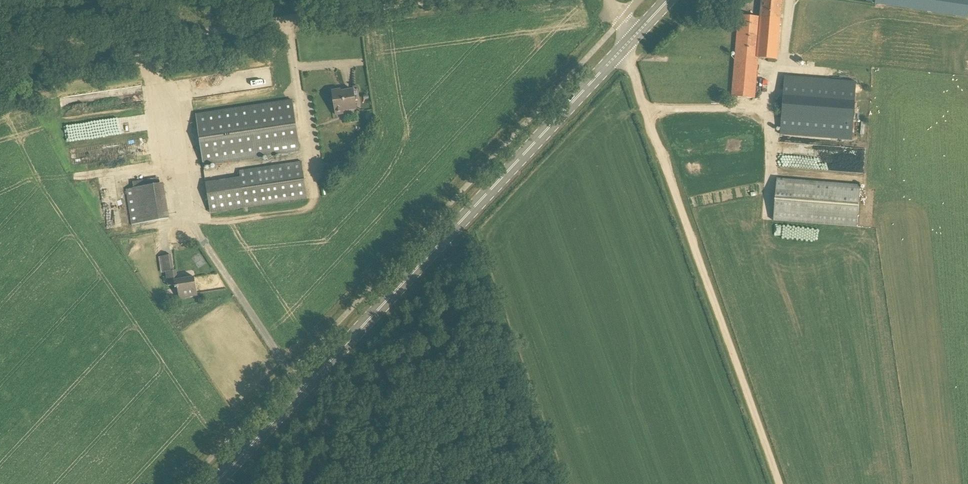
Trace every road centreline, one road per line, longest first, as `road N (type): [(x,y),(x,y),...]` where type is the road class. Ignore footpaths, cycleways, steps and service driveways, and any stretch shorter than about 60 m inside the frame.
road 1 (primary): [(215,483),(626,45)]
road 2 (track): [(626,45),(779,483)]
road 3 (track): [(0,44),(136,39),(417,0)]

